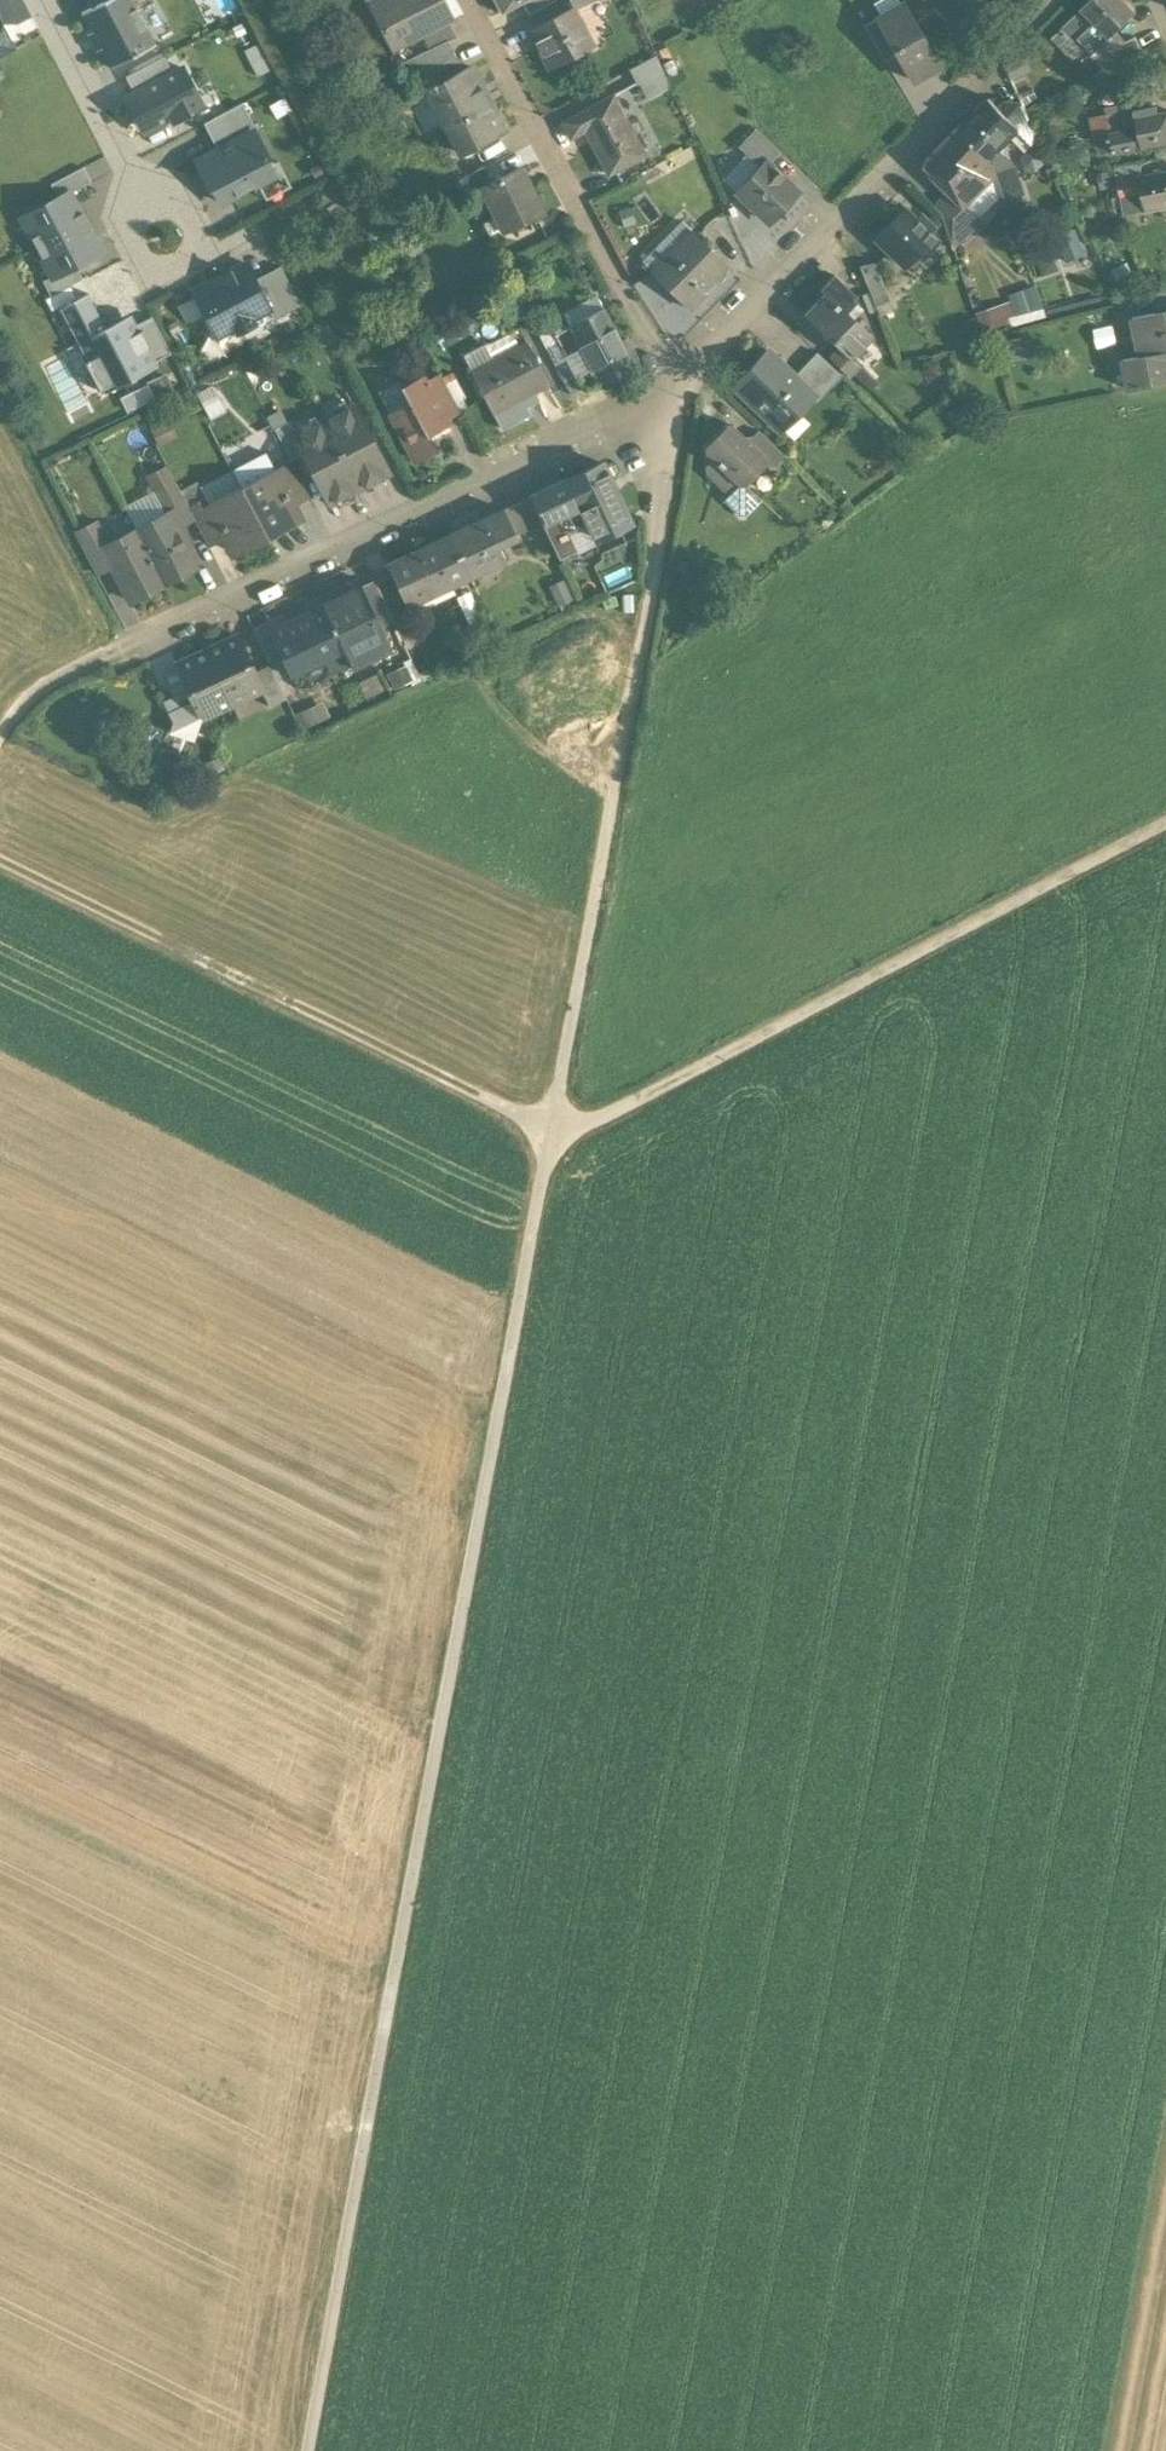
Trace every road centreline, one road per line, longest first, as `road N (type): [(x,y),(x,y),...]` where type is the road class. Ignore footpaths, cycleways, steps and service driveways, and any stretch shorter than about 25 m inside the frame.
road 1 (track): [(550,1129),(307,2450)]
road 2 (track): [(1165,823),(606,1121),(572,1134),(550,1129)]
road 3 (track): [(550,1129),(0,864)]
road 4 (residential): [(133,646),(618,424),(682,387)]
road 5 (track): [(650,594),(550,1129)]
road 6 (residential): [(682,387),(1058,0)]
road 7 (residential): [(469,0),(682,387)]
road 8 (residential): [(129,162),(114,218),(150,277),(210,249),(174,183)]
road 9 (residential): [(682,387),(650,594)]
road 10 (residential): [(50,0),(129,162)]
road 11 (track): [(133,646),(31,695),(0,736)]

